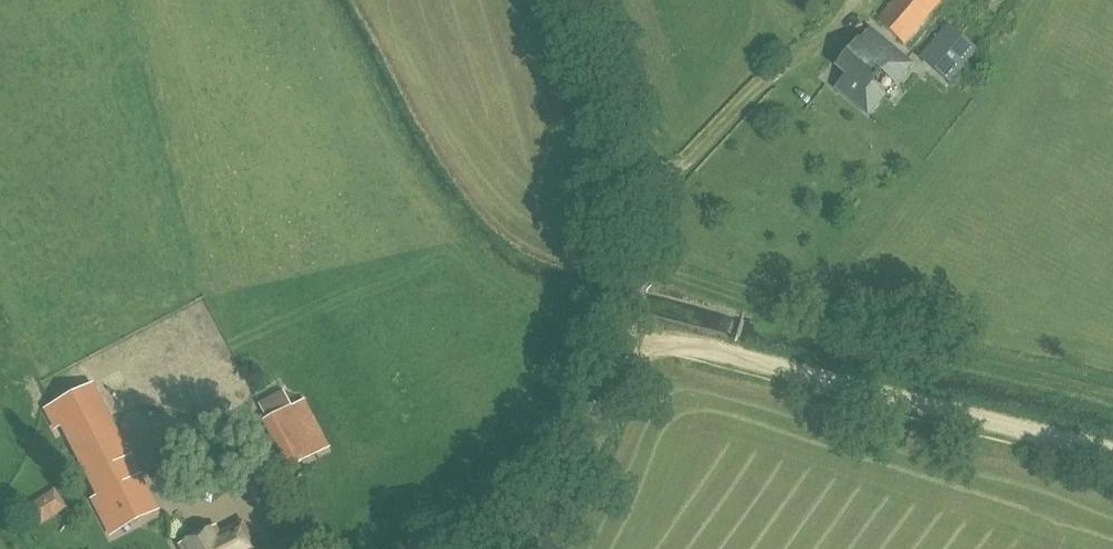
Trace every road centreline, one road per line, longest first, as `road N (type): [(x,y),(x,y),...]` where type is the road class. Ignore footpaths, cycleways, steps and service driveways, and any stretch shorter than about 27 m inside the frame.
road 1 (unclassified): [(514,548),(570,482),(613,379),(645,251),(648,173),(594,0)]
road 2 (track): [(1112,454),(625,334)]
road 3 (track): [(642,263),(805,319),(1112,395)]

